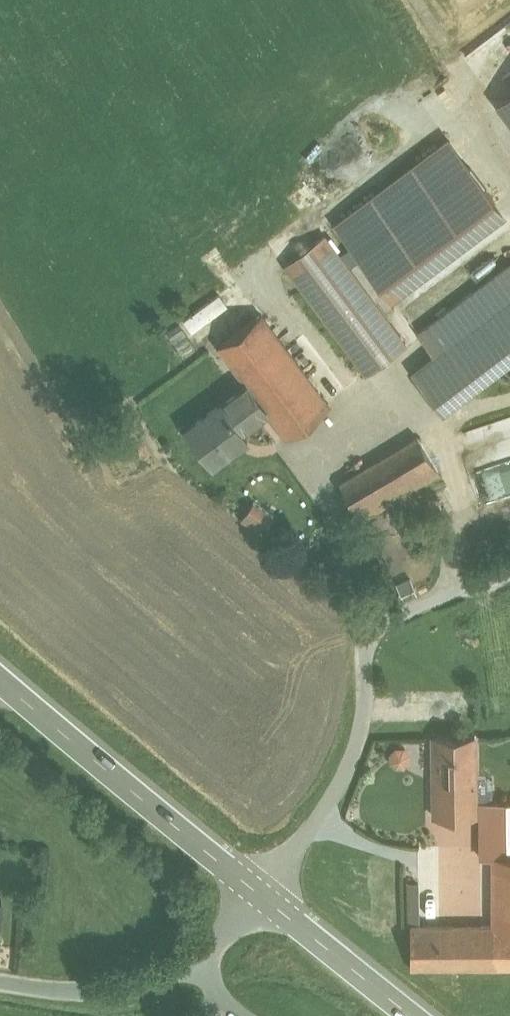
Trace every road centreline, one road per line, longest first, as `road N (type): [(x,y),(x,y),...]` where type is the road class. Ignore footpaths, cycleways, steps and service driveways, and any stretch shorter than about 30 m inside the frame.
road 1 (unclassified): [(509,574),(365,632),(368,689),(343,779),(259,893)]
road 2 (secondary): [(259,893),(0,675)]
road 3 (unclassified): [(0,985),(75,995),(126,987),(195,960)]
road 4 (secondary): [(411,1015),(259,893)]

